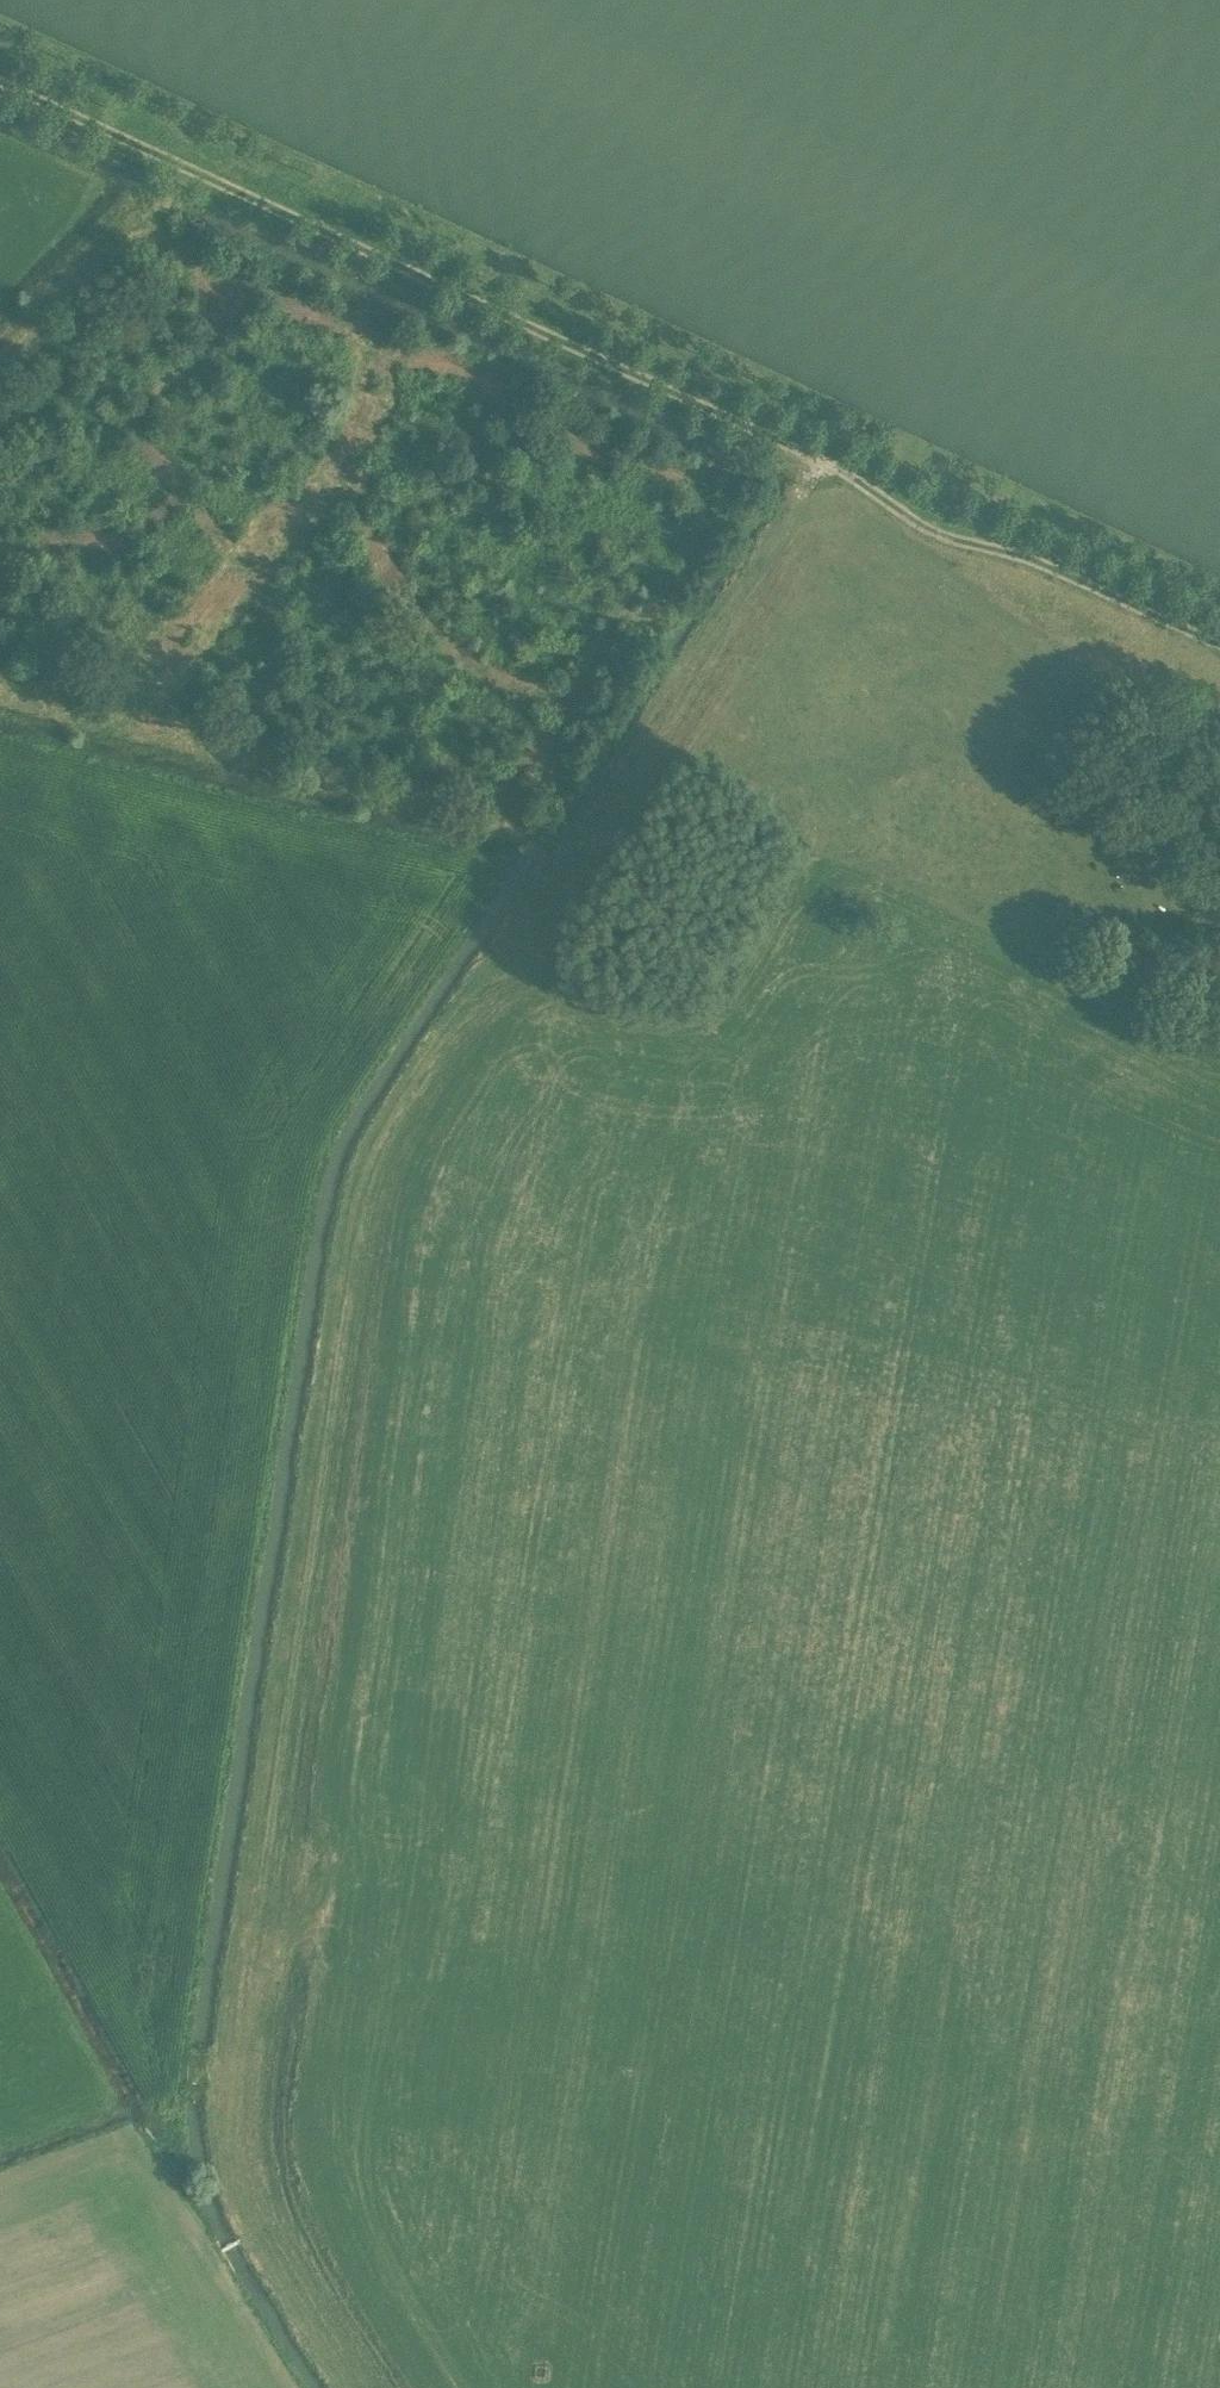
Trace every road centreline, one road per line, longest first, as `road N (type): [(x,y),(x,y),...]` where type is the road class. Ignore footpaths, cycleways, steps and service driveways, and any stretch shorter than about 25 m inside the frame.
road 1 (track): [(1219,647),(1025,558),(938,535),(862,480),(0,83)]

